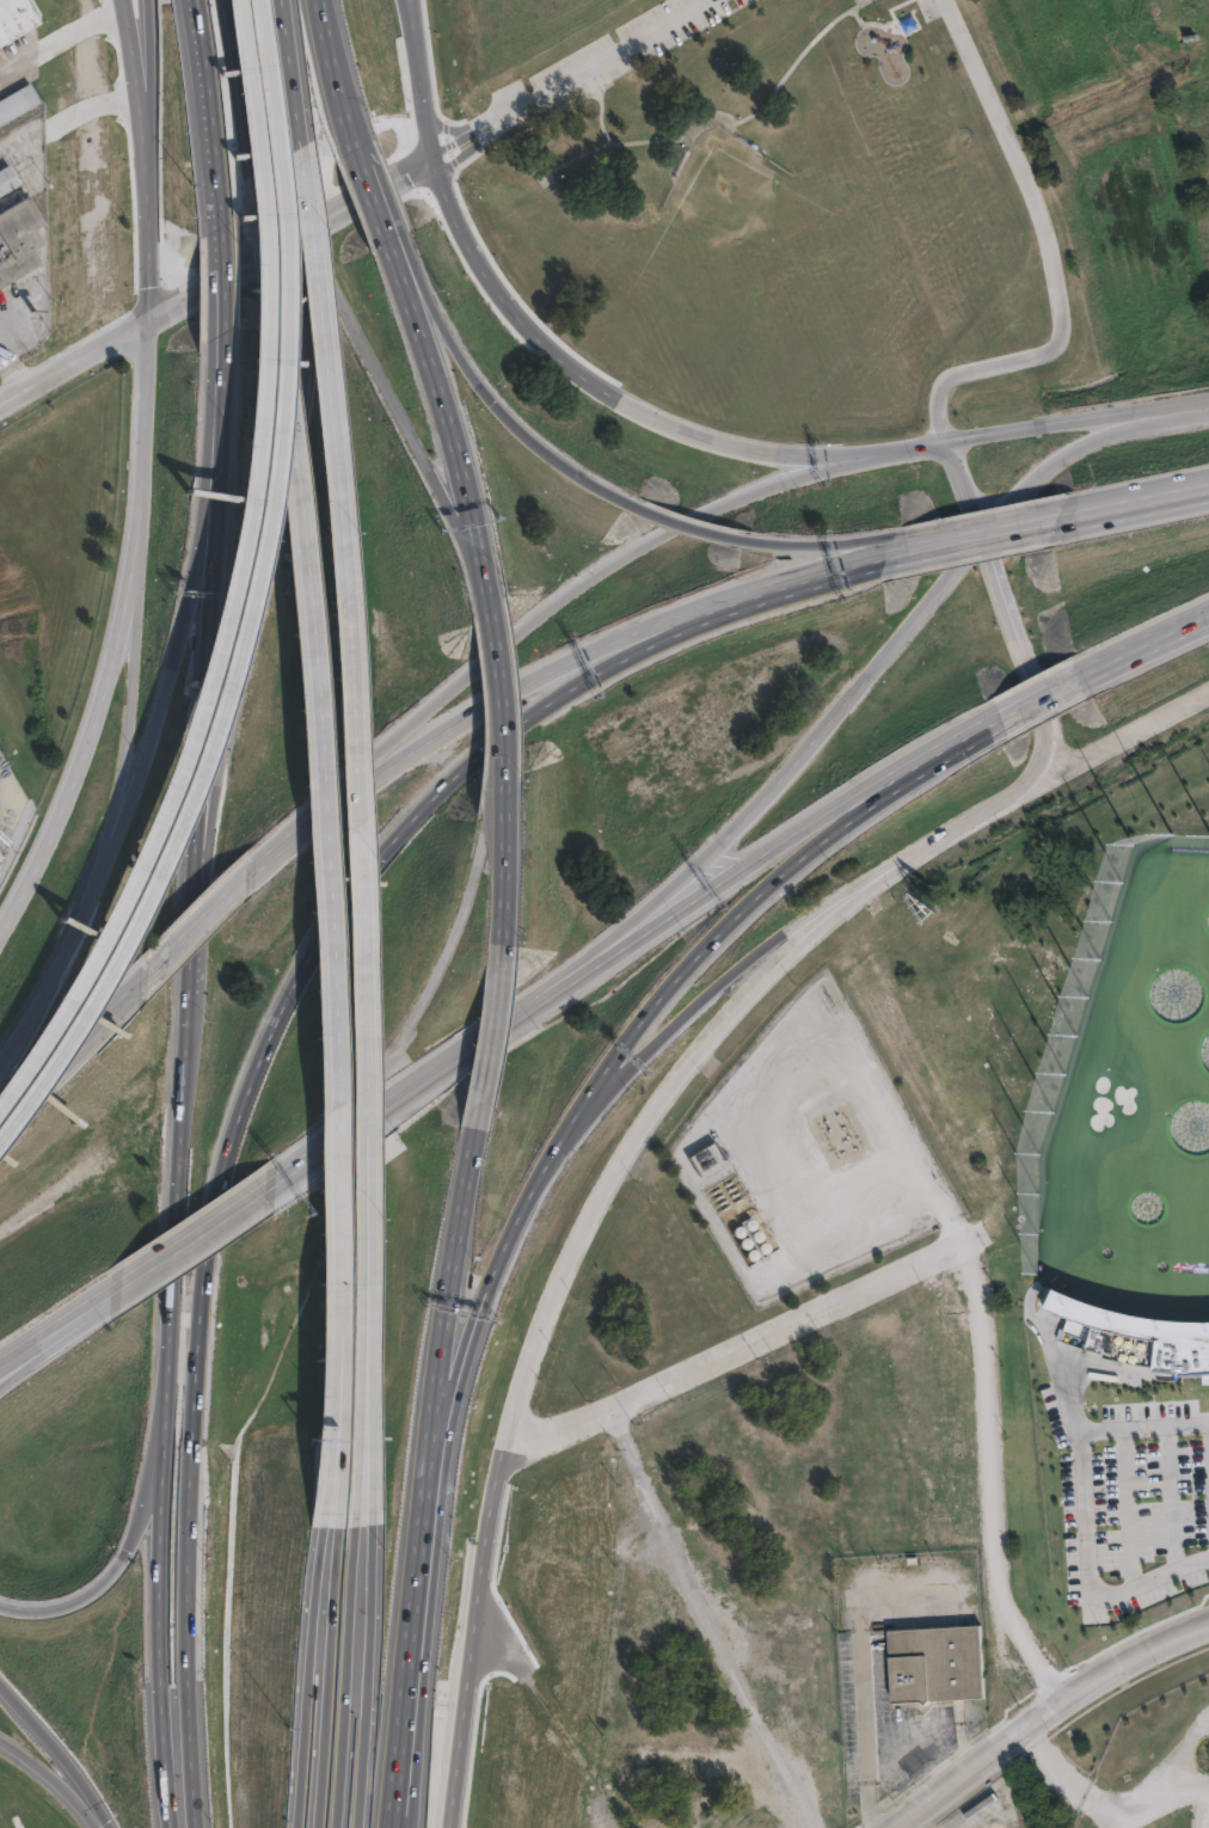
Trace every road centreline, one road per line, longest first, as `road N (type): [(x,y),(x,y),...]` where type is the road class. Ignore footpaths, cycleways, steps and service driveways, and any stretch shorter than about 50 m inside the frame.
road 1 (motorway): [(361,1514),(355,827),(335,484),(302,158)]
road 2 (motorway): [(256,174),(317,768),(333,1250),(327,1513)]
road 3 (motorway): [(479,755),(346,903),(302,976),(238,1125),(203,1300),(188,1594),(193,1827)]
road 4 (motorway): [(0,1144),(81,1026),(137,924),(195,798),(247,646),(290,443),(297,275),(291,147)]
road 5 (motorway): [(272,146),(280,301),(271,444),(220,676),(172,804),(93,968),(0,1111)]
road 6 (secondary): [(446,1827),(502,1446),(541,1315),(608,1172),(691,1059),(815,921)]
road 7 (secondary): [(119,0),(146,249),(139,502),(113,643),(78,775),(0,936)]
road 8 (motorway): [(287,244),(307,284),(305,386),(233,682),(186,1005)]
road 9 (motorway): [(841,456),(619,553),(577,579),(436,697),(309,817)]
road 10 (motorway): [(588,1104),(730,920),(854,817),(994,726)]
road 11 (residential): [(945,442),(941,384),(1043,355),(1058,342),(1062,311),(1027,189),(948,0)]
road 12 (residential): [(502,1446),(982,1237)]
road 13 (motorway): [(430,1582),(504,1251),(588,1104)]
road 14 (motorway): [(214,501),(186,1005)]
road 15 (motorway): [(565,983),(834,805),(994,726)]
road 16 (motorway): [(430,1582),(434,1428),(473,1108)]
road 17 (secondary): [(767,446),(668,419),(565,357),(480,260),(432,157)]
road 18 (motorway): [(168,1397),(162,1706),(182,1827)]
road 19 (secondary): [(815,921),(872,872),(1018,787),(1043,736),(1024,662)]
road 20 (motorway): [(214,501),(184,648),(106,860)]
road 21 (secondary): [(902,1827),(1115,1669),(1208,1626)]
road 22 (motorway): [(626,502),(565,467),(492,400),(388,235)]
road 23 (motorway): [(481,550),(305,233)]
road 24 (motorway): [(268,1188),(565,983)]
road 25 (motorway): [(139,502),(130,725),(106,860)]
road 26 (motorway): [(481,550),(388,235)]
road 27 (motorway): [(327,1513),(292,1827)]
road 28 (motorway): [(327,1513),(333,1638),(316,1827)]
road 29 (motorway): [(334,1827),(361,1514)]
road 30 (motorway): [(356,1827),(366,1655),(361,1514)]
road 31 (residential): [(432,157),(694,0)]
road 32 (motorway): [(168,1397),(127,1536),(111,1562),(51,1602),(0,1598)]
road 33 (motorway): [(588,1104),(815,921)]
road 34 (motorway): [(768,591),(656,643),(529,716)]
road 35 (primary): [(1208,401),(945,442)]
road 36 (motorway): [(768,591),(692,608),(522,680)]
road 37 (motorway): [(406,1827),(430,1582)]
road 38 (motorway): [(717,844),(878,658)]
road 39 (motorway): [(178,1163),(168,1397)]
road 40 (motorway): [(106,860),(0,1060)]
road 41 (motorway): [(202,0),(222,219)]
road 42 (motorway): [(495,982),(507,765)]
road 43 (motorway): [(1017,491),(1085,442),(1208,402)]
road 44 (motorway): [(145,0),(143,210)]
road 45 (motorway): [(565,983),(717,844)]
road 46 (motorway): [(479,703),(309,817)]
road 47 (motorway): [(0,1673),(86,1774),(116,1827)]
road 48 (motorway): [(806,547),(701,530),(626,502)]
road 49 (motorway): [(226,0),(256,174)]
road 50 (motorway): [(507,765),(489,593)]
road 51 (tertiary): [(432,157),(287,244)]
road 52 (motorway): [(0,1382),(129,1278)]
road 53 (motorway): [(129,1278),(268,1188)]
road 54 (tertiary): [(145,329),(287,244)]
road 55 (motorway): [(225,336),(214,501)]
road 56 (residential): [(0,403),(145,329)]
road 57 (motorway): [(878,658),(978,533)]
road 58 (motorway): [(302,158),(283,0)]
road 59 (motorway): [(186,1005),(178,1163)]
road 60 (motorway): [(1208,492),(1056,521)]
road 61 (motorway): [(0,1363),(129,1278)]
road 62 (motorway): [(291,147),(275,0)]
road 63 (motorway): [(358,143),(324,0)]
road 64 (motorway): [(255,0),(272,146)]
road 65 (motorway): [(148,968),(47,1073)]
road 66 (motorway): [(0,1734),(63,1779),(107,1827)]
road 67 (motorway): [(1082,679),(1208,614)]
road 68 (motorway): [(902,550),(768,591)]
road 69 (secondary): [(1024,662),(978,533)]
road 70 (motorway): [(245,877),(148,968)]
road 71 (motorway): [(473,1108),(495,982)]
road 72 (motorway): [(1023,526),(902,550)]

